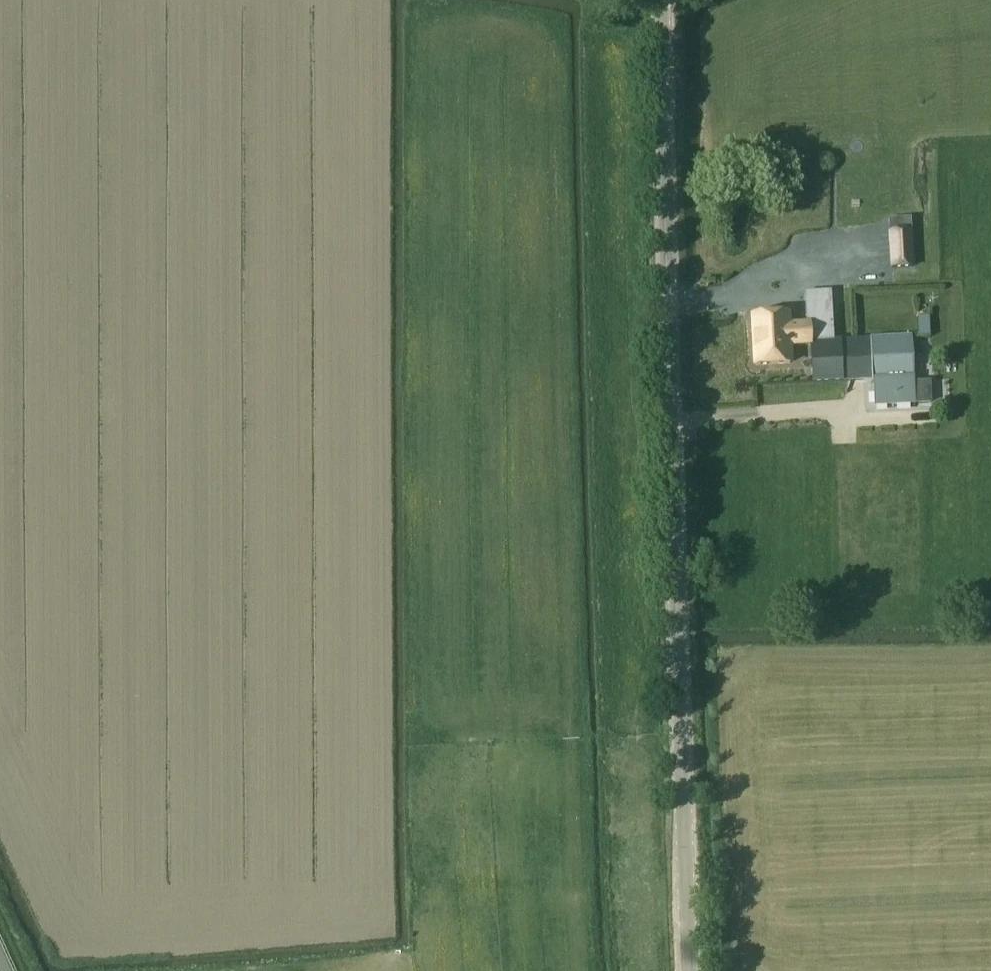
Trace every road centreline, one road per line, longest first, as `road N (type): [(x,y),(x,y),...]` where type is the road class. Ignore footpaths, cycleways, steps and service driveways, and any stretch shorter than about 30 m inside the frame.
road 1 (unclassified): [(694,970),(670,0)]

